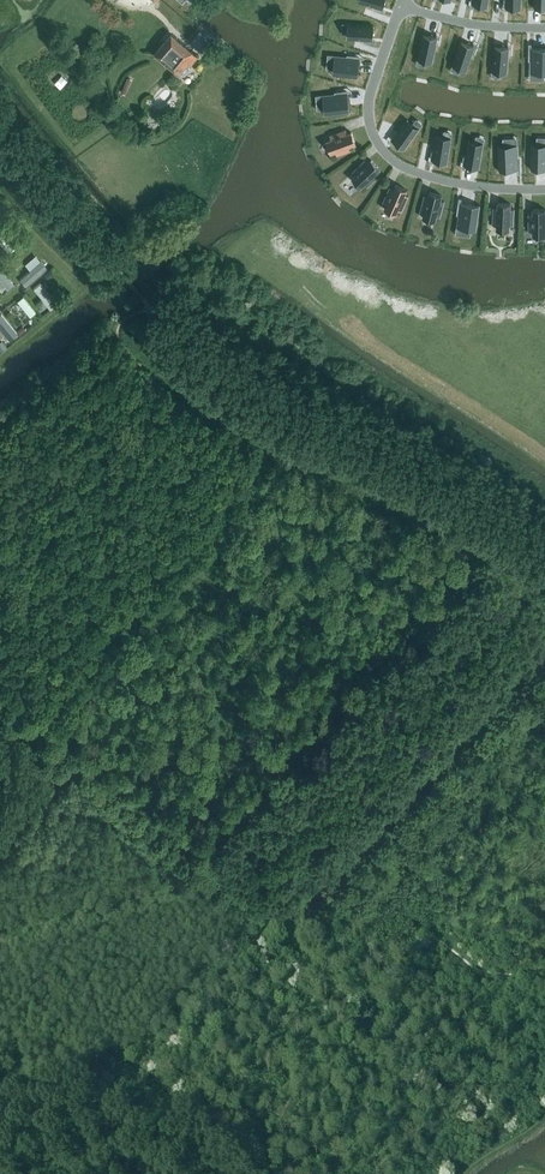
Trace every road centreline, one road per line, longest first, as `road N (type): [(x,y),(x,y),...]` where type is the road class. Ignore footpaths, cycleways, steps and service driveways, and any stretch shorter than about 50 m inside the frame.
road 1 (residential): [(402,6),(372,91),(378,144),(409,169),(440,180),(544,189)]
road 2 (residential): [(544,28),(460,22),(402,6)]

